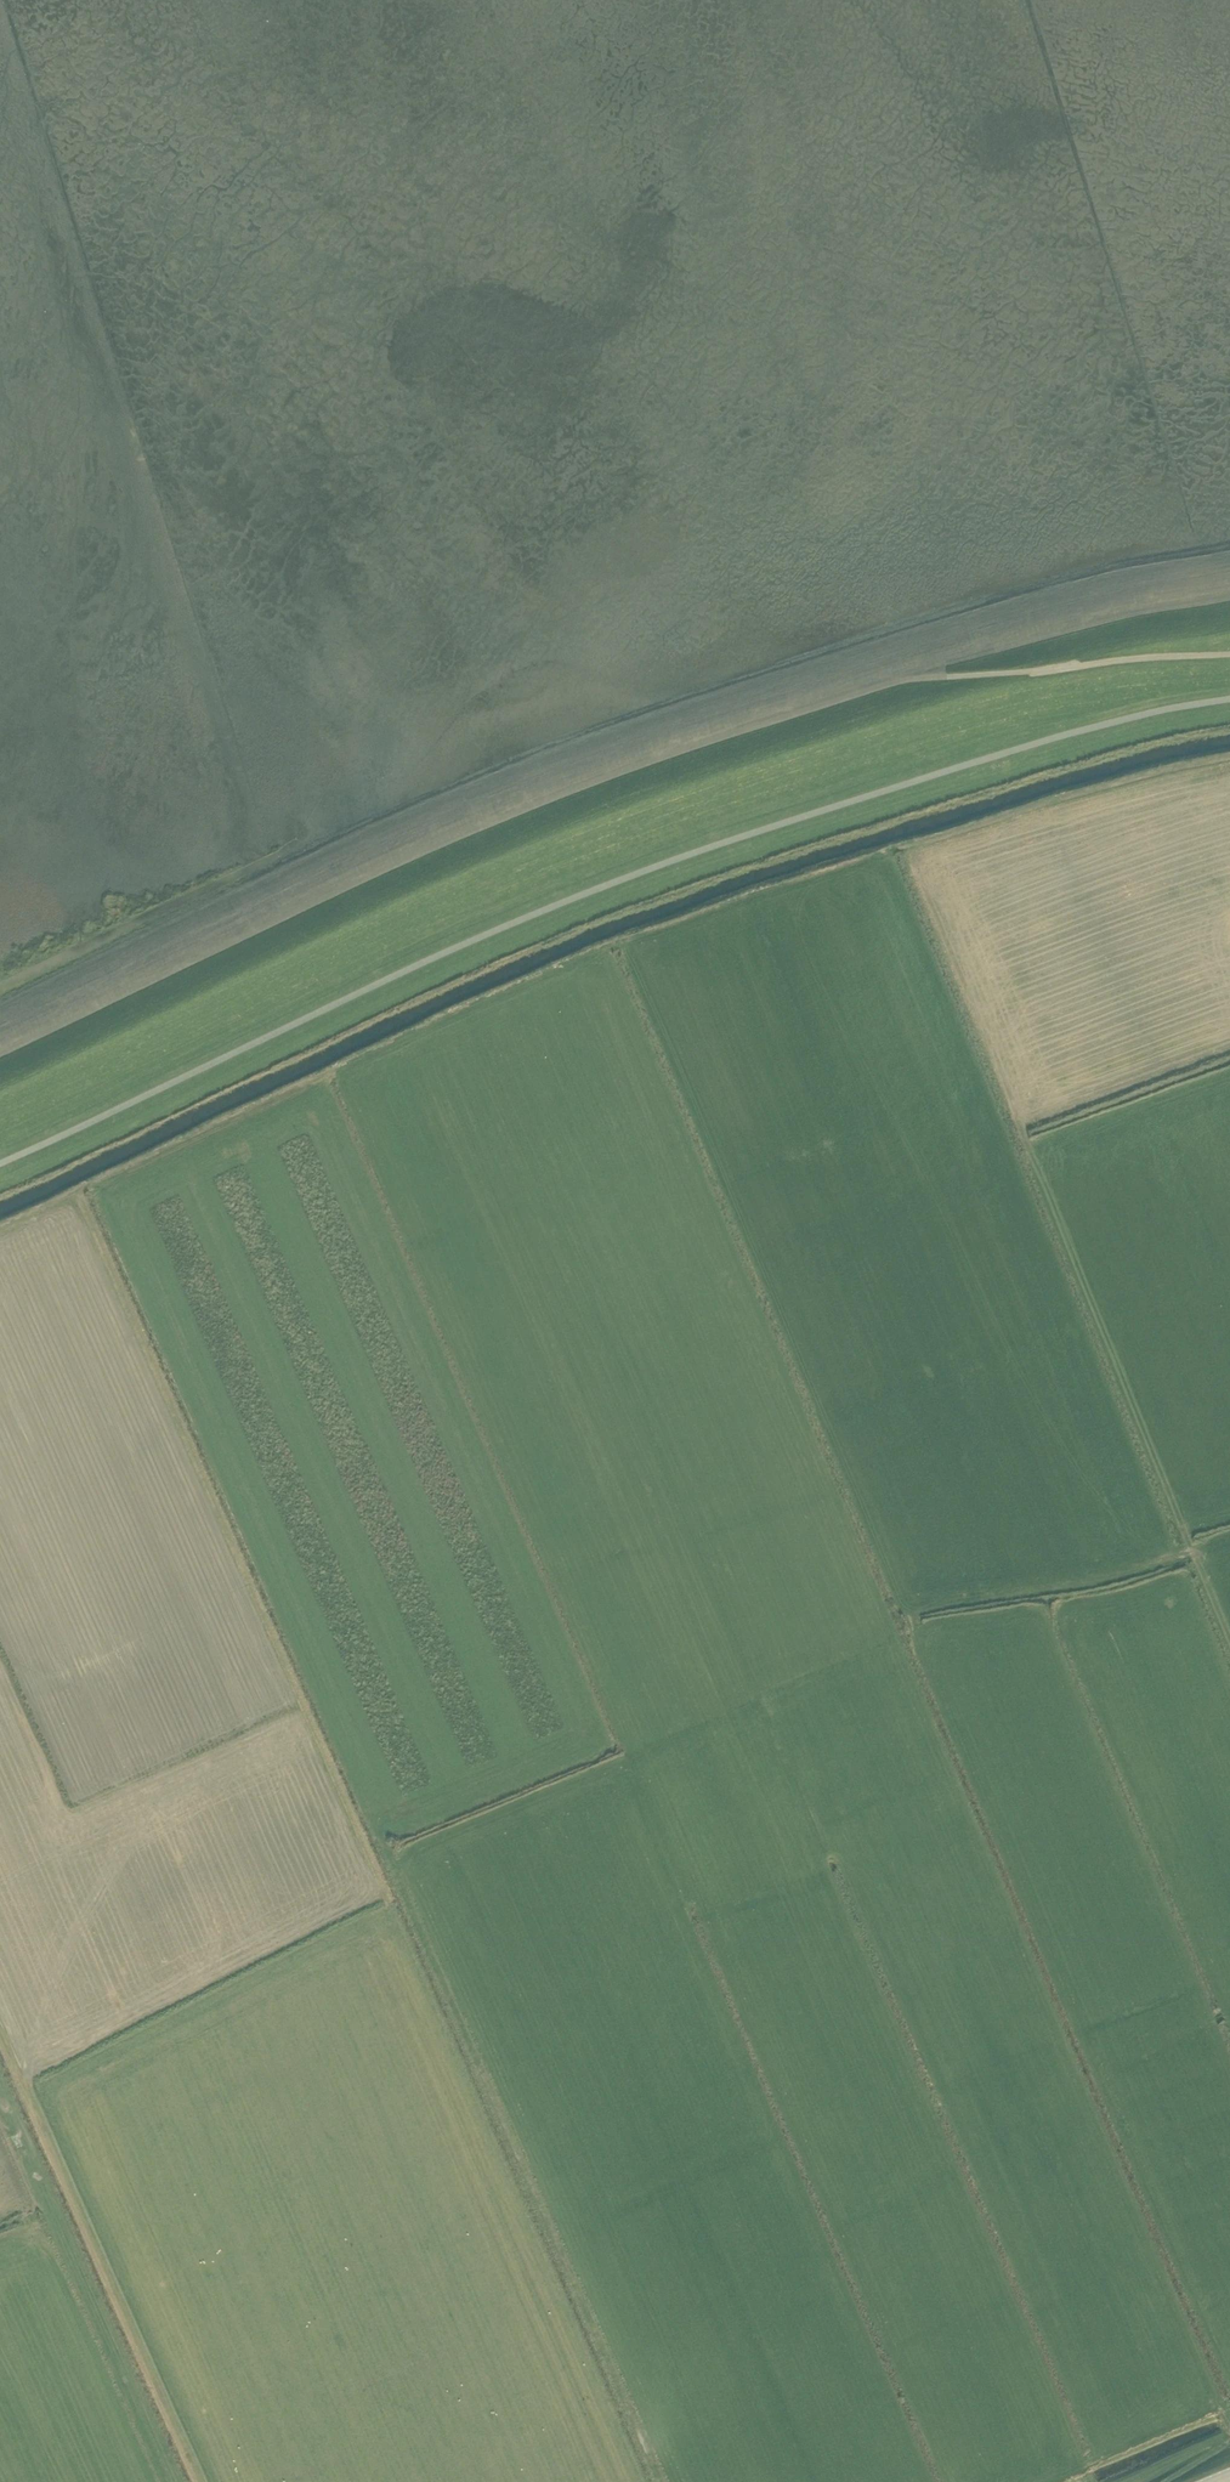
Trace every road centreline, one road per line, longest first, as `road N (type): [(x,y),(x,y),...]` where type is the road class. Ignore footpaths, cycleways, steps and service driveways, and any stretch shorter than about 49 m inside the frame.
road 1 (track): [(662,2481),(388,1854)]

